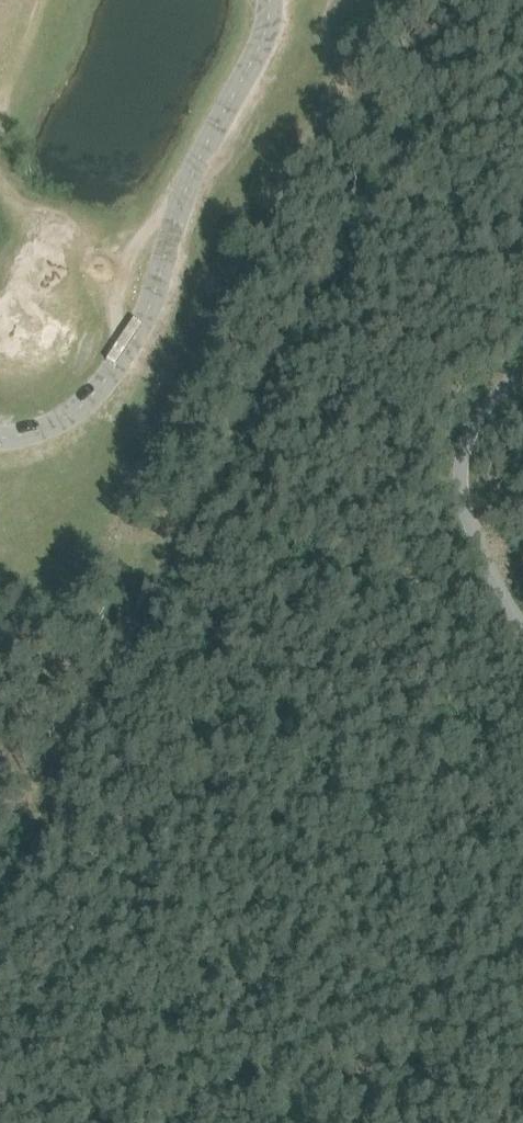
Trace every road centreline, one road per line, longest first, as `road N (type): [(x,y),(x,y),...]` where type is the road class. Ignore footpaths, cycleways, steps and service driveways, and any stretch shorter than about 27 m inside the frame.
road 1 (track): [(124,354),(115,303),(124,258),(139,236),(179,208)]

